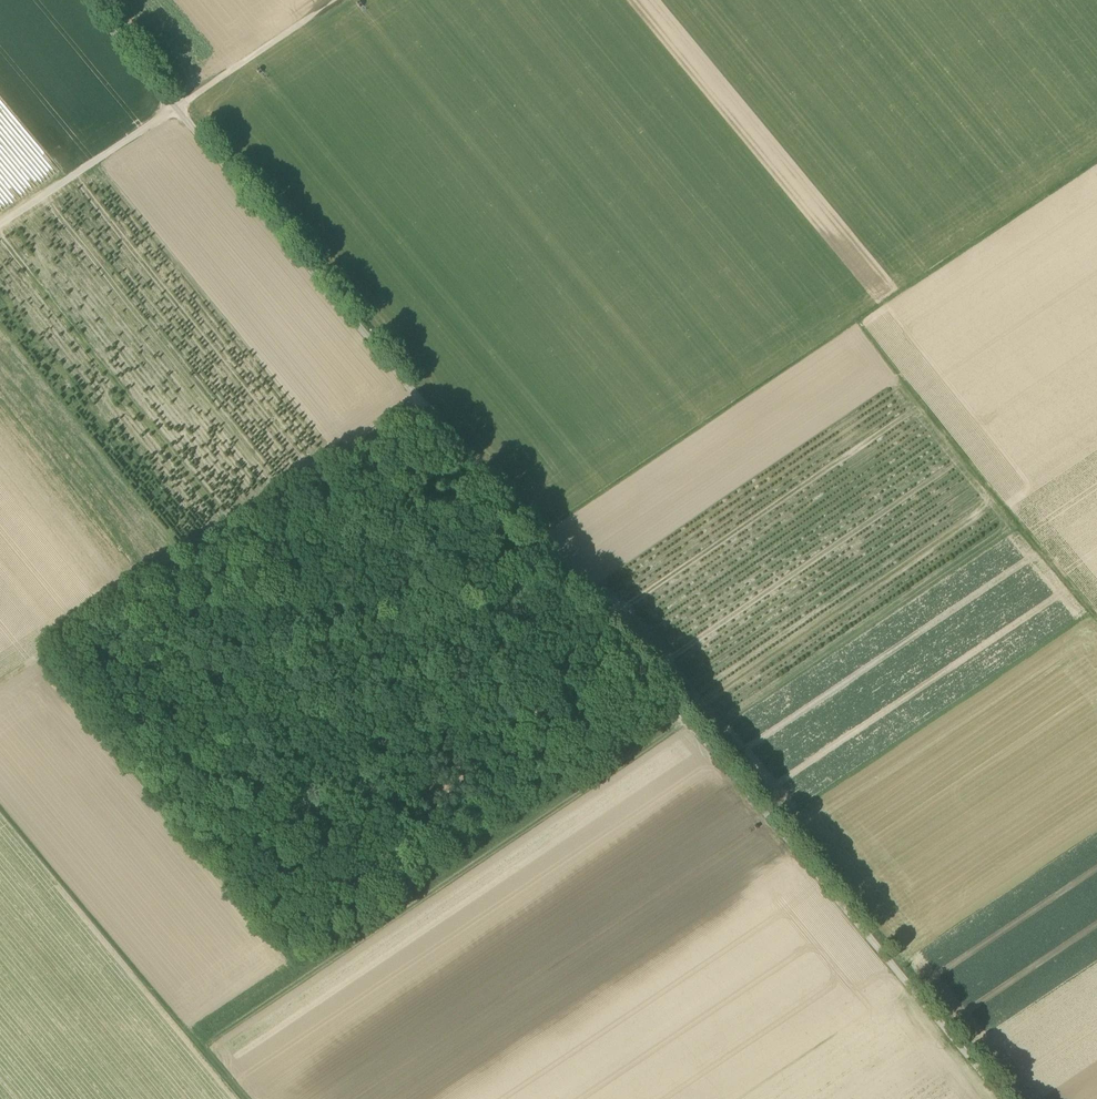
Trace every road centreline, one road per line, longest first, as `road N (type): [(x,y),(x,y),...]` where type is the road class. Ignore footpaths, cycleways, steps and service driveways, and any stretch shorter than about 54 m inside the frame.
road 1 (track): [(176,107),(1006,1098)]
road 2 (track): [(534,535),(1096,159)]
road 3 (track): [(420,399),(0,681)]
road 4 (track): [(176,107),(0,225)]
road 5 (track): [(336,0),(176,107)]
road 6 (track): [(176,107),(87,0)]

